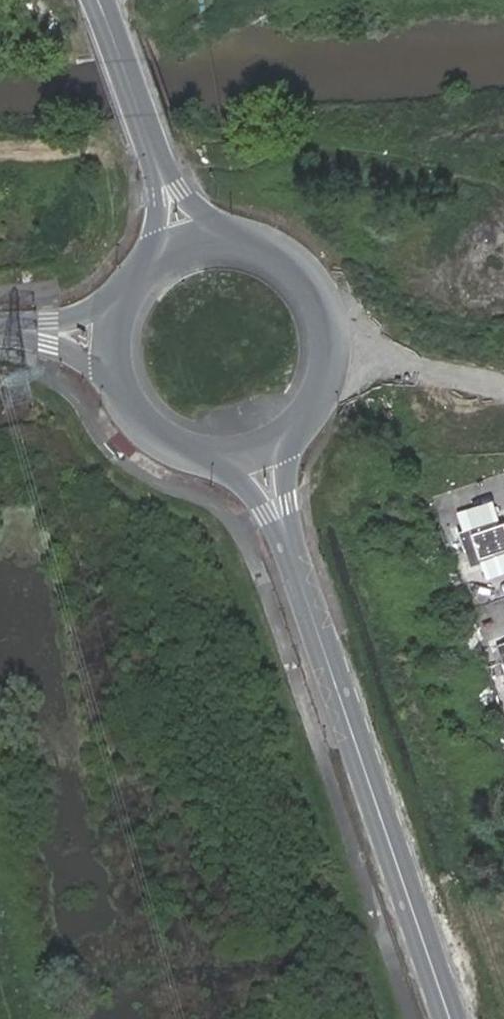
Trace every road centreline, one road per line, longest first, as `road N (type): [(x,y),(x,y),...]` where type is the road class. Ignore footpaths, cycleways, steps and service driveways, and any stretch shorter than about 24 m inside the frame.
road 1 (secondary): [(450,1018),(287,534)]
road 2 (secondary): [(293,437),(330,387),(333,323),(300,268),(241,241)]
road 3 (secondary): [(164,172),(100,0)]
road 4 (unclassified): [(131,294),(79,317),(0,329)]
road 5 (unclassified): [(0,335),(86,358),(123,388)]
road 6 (secondary): [(123,388),(168,443),(213,459)]

